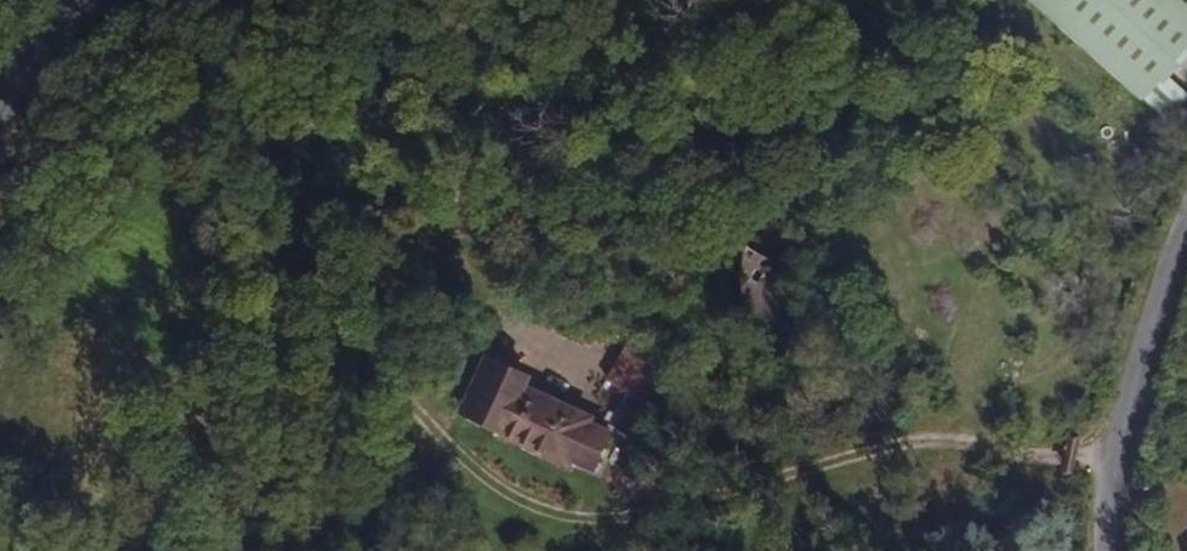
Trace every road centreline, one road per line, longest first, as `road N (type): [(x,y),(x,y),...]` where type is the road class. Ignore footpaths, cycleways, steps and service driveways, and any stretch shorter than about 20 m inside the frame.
road 1 (residential): [(1186,227),(1148,335),(1107,550)]
road 2 (unclassified): [(0,147),(99,0)]

